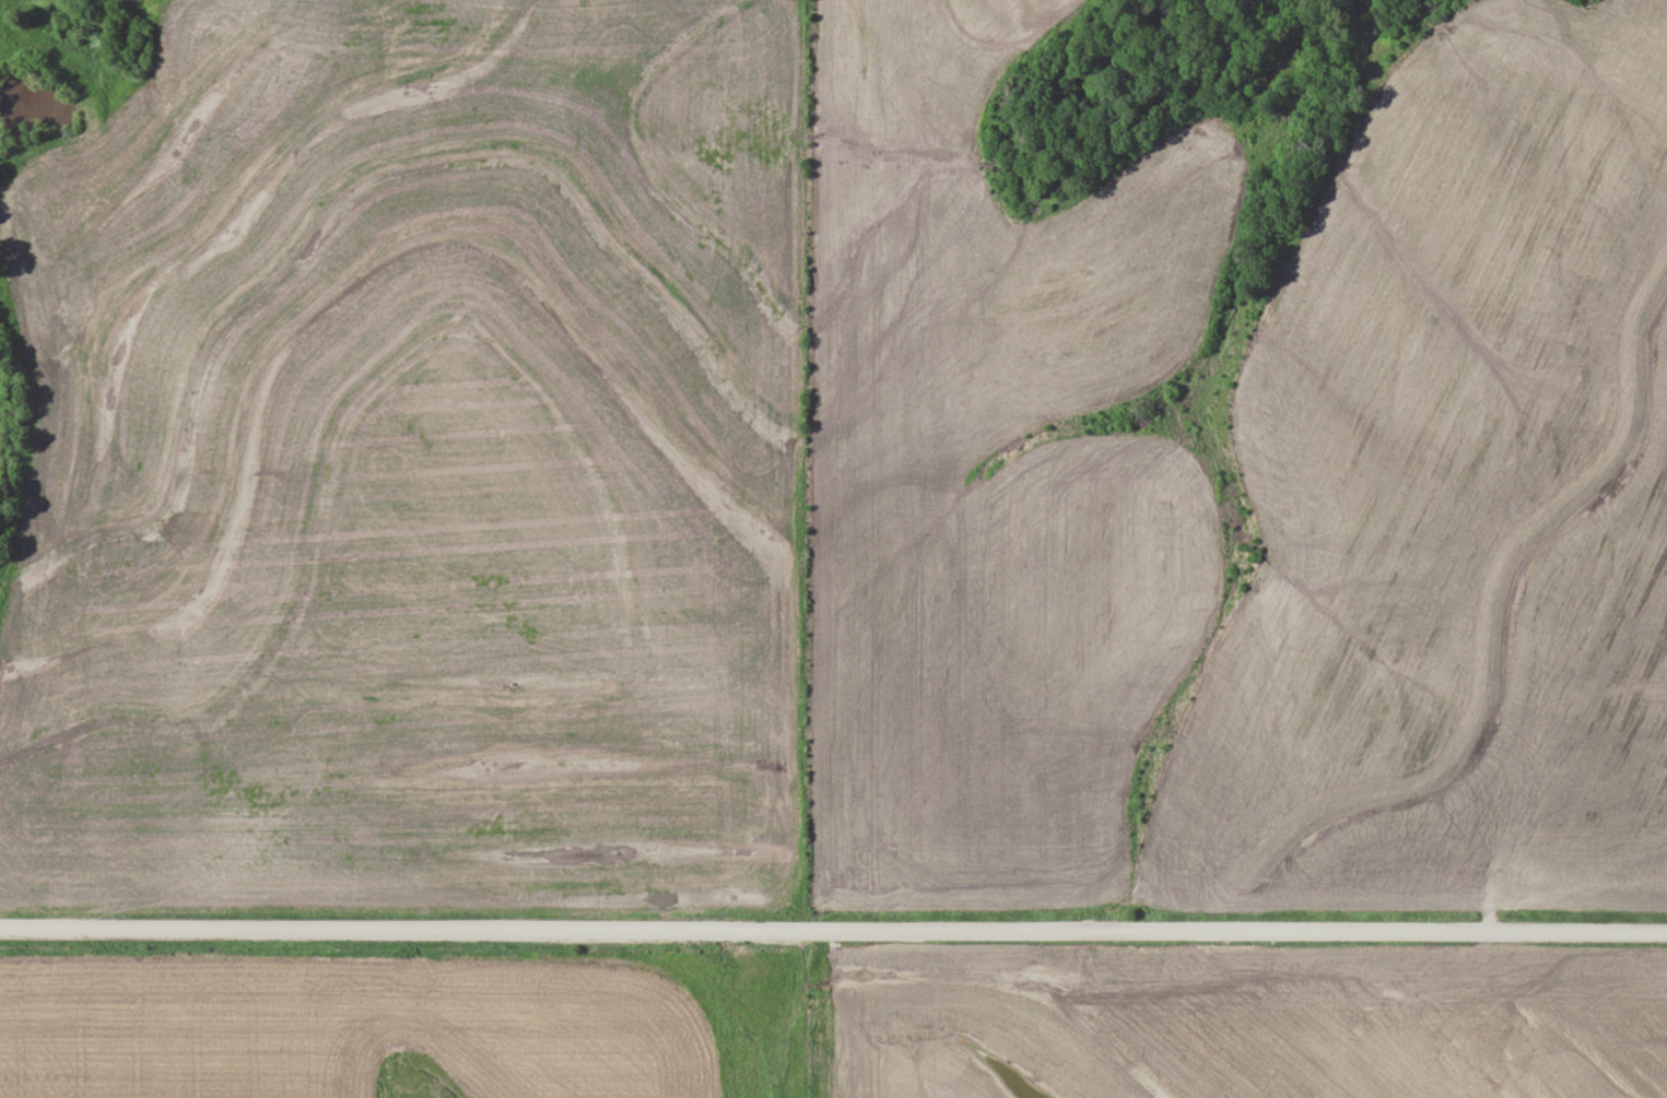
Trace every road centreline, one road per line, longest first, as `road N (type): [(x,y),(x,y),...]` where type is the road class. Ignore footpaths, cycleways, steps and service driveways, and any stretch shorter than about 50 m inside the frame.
road 1 (residential): [(0,930),(1666,935)]

